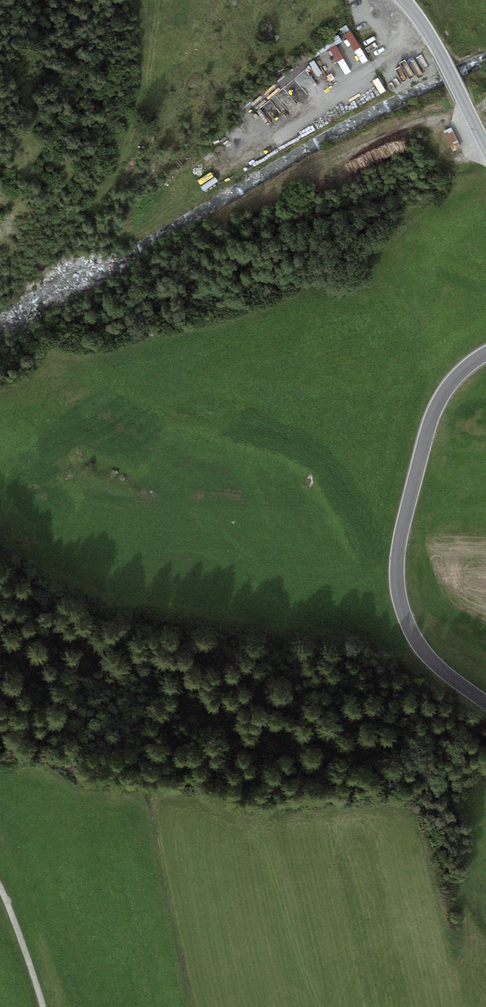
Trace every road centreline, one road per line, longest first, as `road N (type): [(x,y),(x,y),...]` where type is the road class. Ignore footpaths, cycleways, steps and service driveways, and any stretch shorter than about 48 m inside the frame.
road 1 (unclassified): [(485,354),(453,380),(429,425),(397,579),(420,647),(485,703)]
road 2 (tertiary): [(485,146),(404,0)]
road 3 (track): [(39,1006),(0,881)]
road 4 (track): [(352,150),(411,124),(470,113)]

